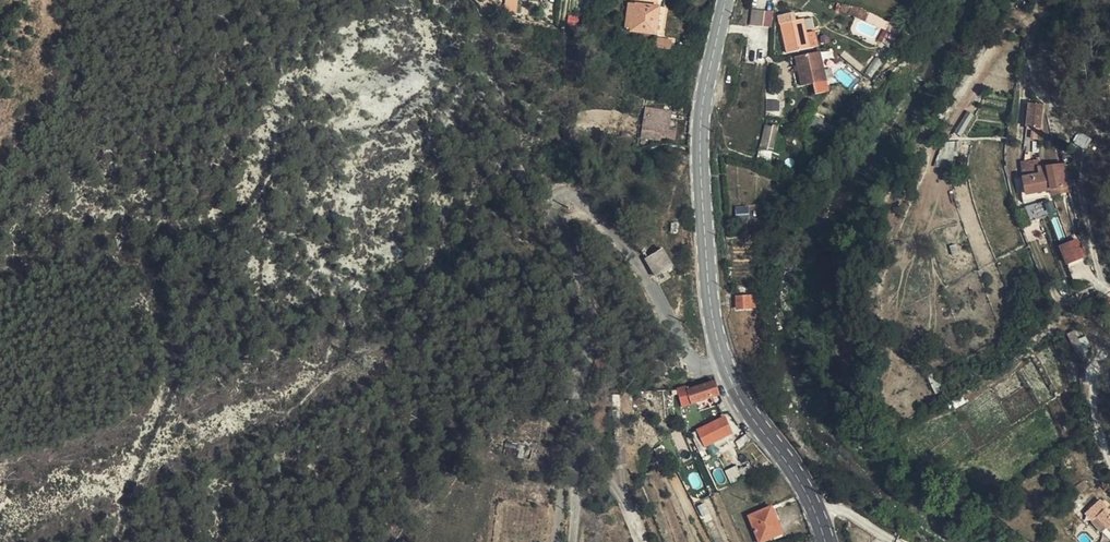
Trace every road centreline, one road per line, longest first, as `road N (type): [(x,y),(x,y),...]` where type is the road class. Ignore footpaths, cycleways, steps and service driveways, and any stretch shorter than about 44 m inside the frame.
road 1 (residential): [(572,541),(585,358),(576,272),(554,216),(559,202),(578,195),(615,237),(646,276),(691,362),(724,365)]
road 2 (tertiary): [(724,365),(706,264),(700,138),(727,0)]
road 3 (tertiary): [(825,541),(797,476),(742,404),(724,365)]

